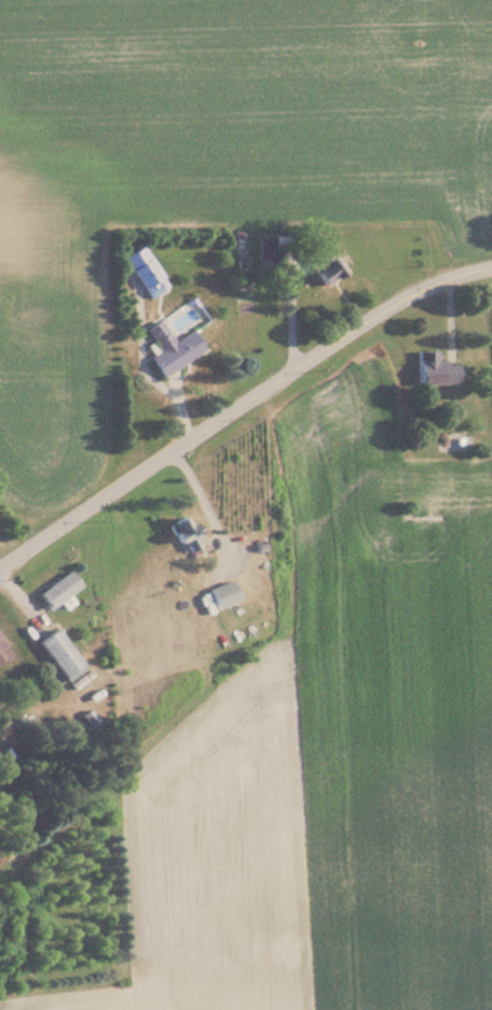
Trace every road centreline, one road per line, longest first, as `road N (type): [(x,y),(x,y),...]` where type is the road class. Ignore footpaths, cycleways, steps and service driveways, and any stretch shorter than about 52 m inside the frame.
road 1 (residential): [(0,563),(397,298),(491,264)]

